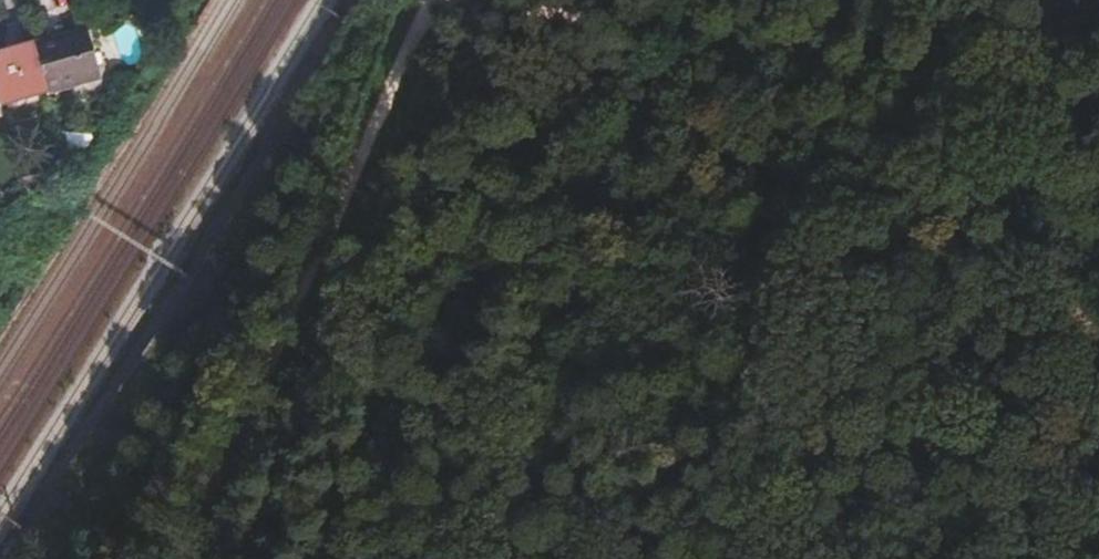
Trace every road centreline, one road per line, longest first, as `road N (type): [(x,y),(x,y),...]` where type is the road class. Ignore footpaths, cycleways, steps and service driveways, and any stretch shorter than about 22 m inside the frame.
road 1 (track): [(478,0),(639,37),(902,175),(1098,358)]
road 2 (track): [(182,558),(433,0)]

